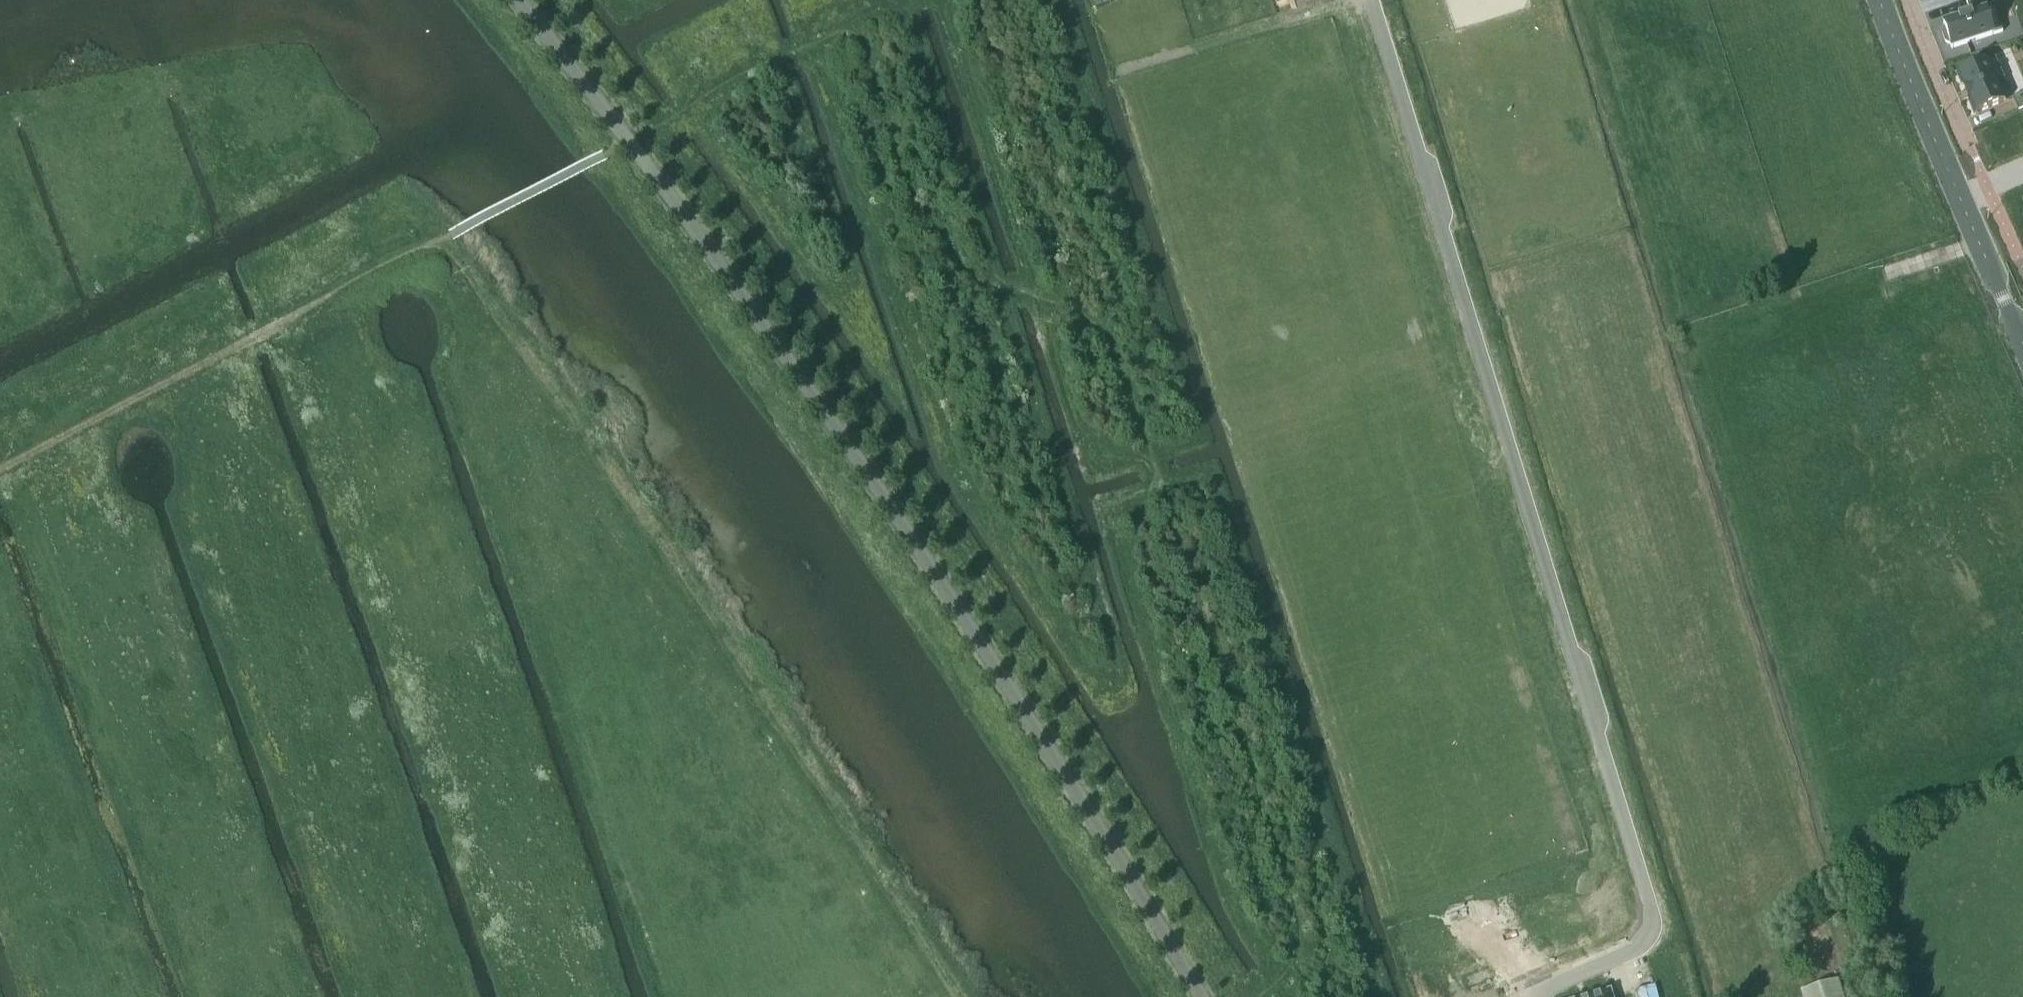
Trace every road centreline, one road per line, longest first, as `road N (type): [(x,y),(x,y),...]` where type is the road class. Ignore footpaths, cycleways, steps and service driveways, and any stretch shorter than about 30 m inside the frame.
road 1 (unclassified): [(1534,996),(1638,952),(1651,942),(1654,908),(1369,0)]
road 2 (tertiary): [(2022,345),(1882,0)]
road 3 (residential): [(1908,0),(1967,144)]

